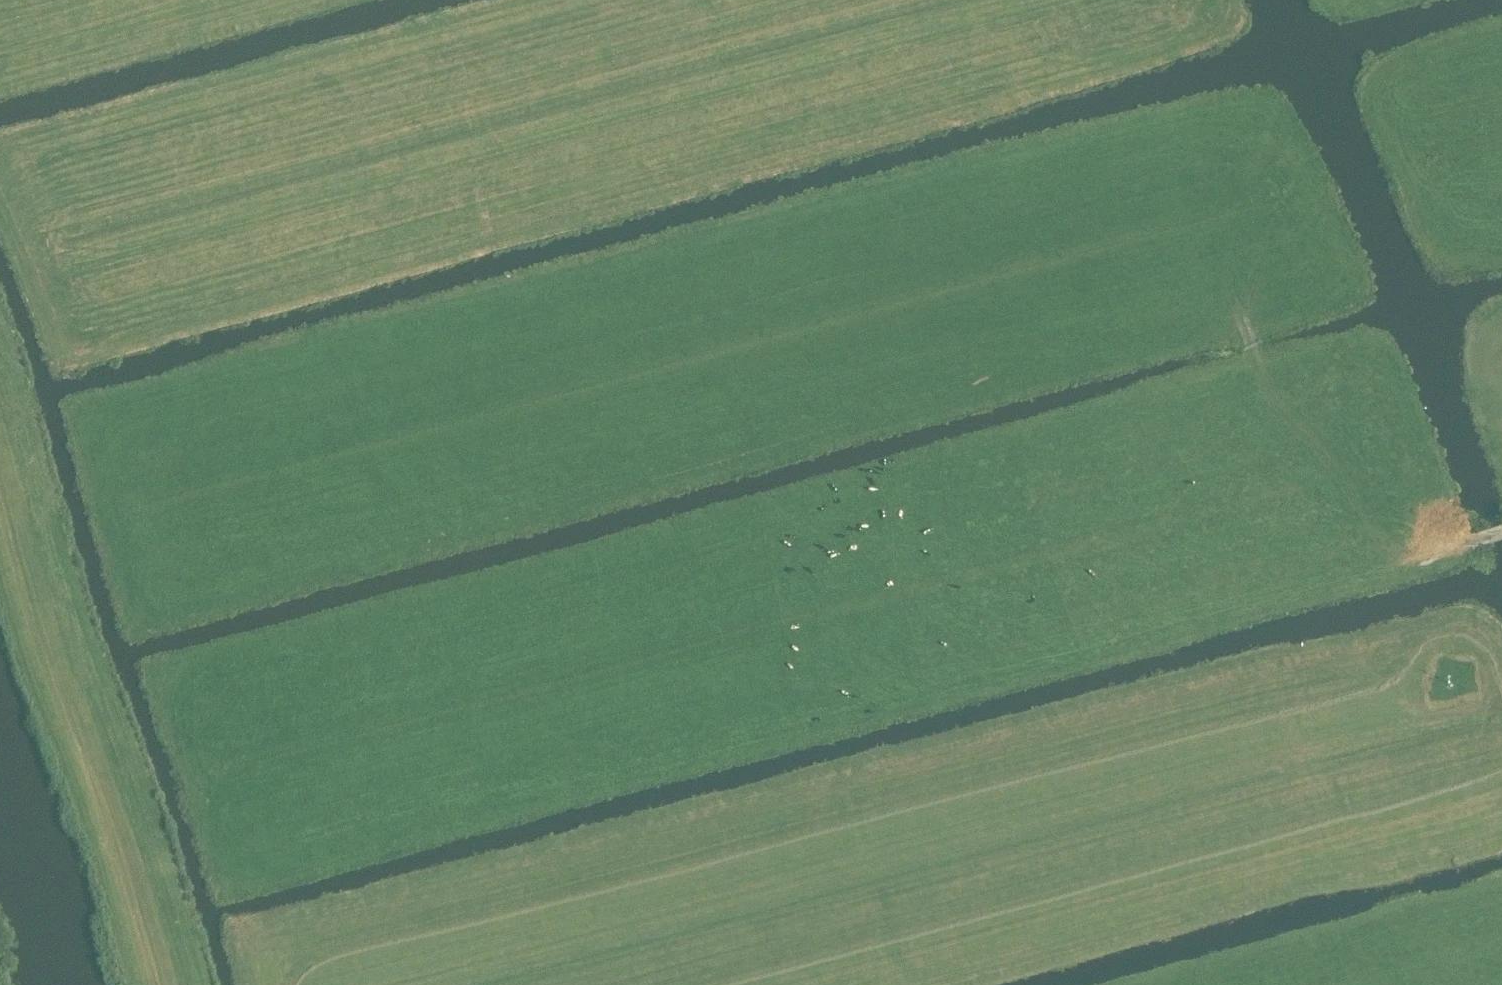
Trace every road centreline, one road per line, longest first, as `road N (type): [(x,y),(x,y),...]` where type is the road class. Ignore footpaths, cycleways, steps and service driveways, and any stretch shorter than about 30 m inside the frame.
road 1 (track): [(1249,329),(1258,366),(1400,554),(1426,563),(1501,537)]

